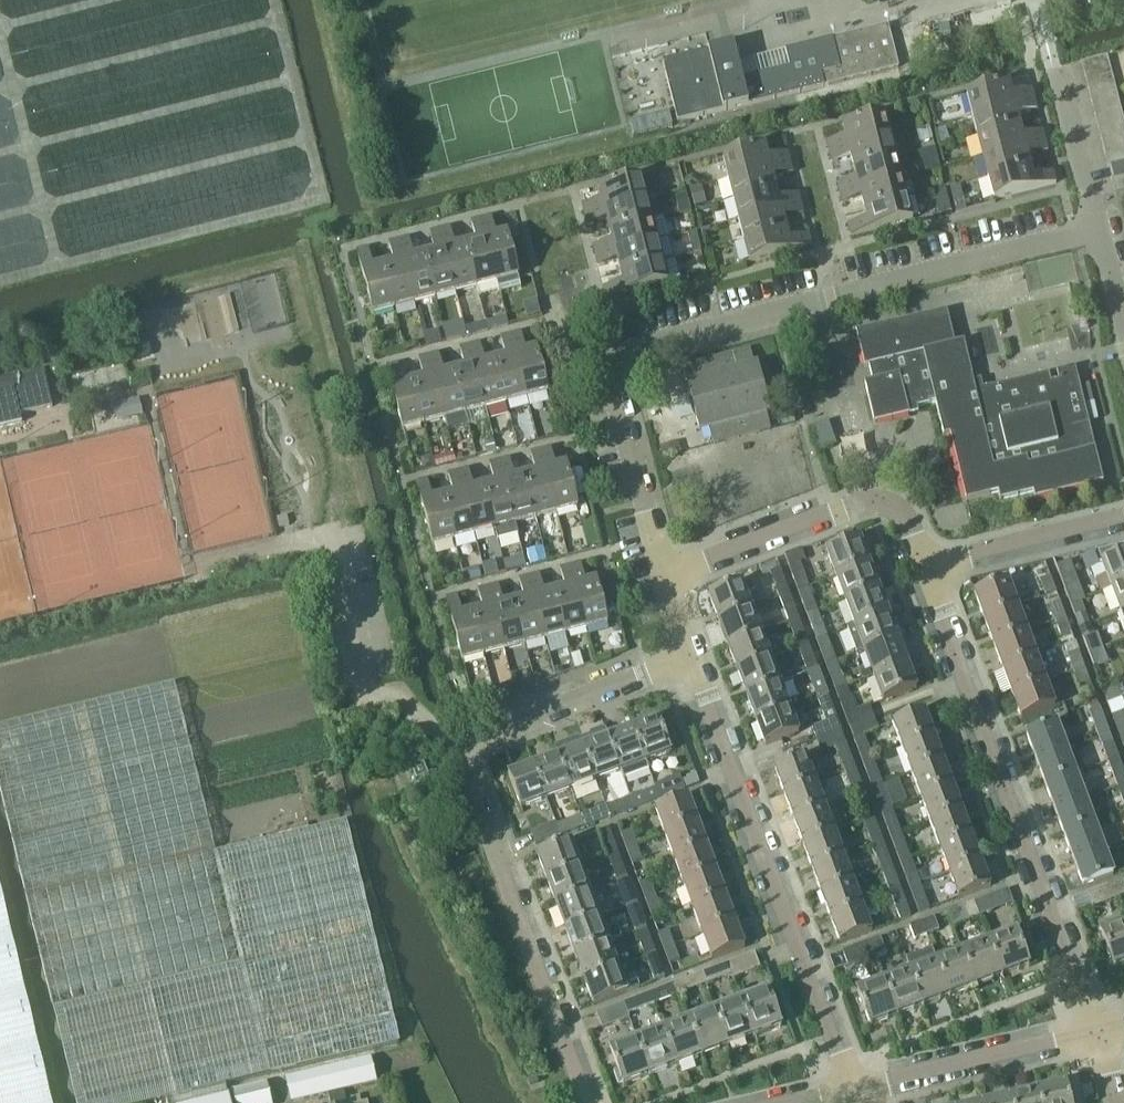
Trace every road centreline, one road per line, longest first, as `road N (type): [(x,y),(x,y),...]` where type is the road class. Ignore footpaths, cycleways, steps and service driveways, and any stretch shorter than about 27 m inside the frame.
road 1 (residential): [(666,575),(612,383),(620,359),(641,343),(1095,228)]
road 2 (residential): [(934,567),(1096,1036)]
road 3 (residential): [(854,1091),(692,657)]
road 4 (residential): [(592,1102),(468,740)]
road 5 (residential): [(666,575),(838,511),(892,500),(934,567)]
road 6 (unclassified): [(468,740),(371,690),(328,540)]
road 7 (residential): [(854,1091),(1096,1036)]
road 8 (residential): [(468,740),(692,657)]
road 9 (residential): [(934,567),(1123,515)]
road 10 (residential): [(1095,228),(1053,65)]

